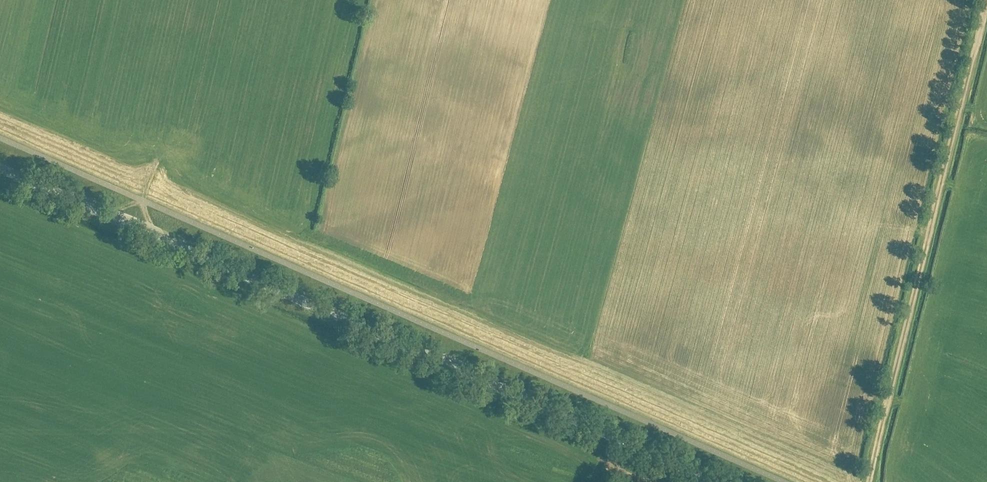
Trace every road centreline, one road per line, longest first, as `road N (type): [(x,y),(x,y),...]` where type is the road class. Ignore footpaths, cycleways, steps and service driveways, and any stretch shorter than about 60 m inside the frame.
road 1 (tertiary): [(717,481),(0,168)]
road 2 (track): [(871,481),(985,0)]

